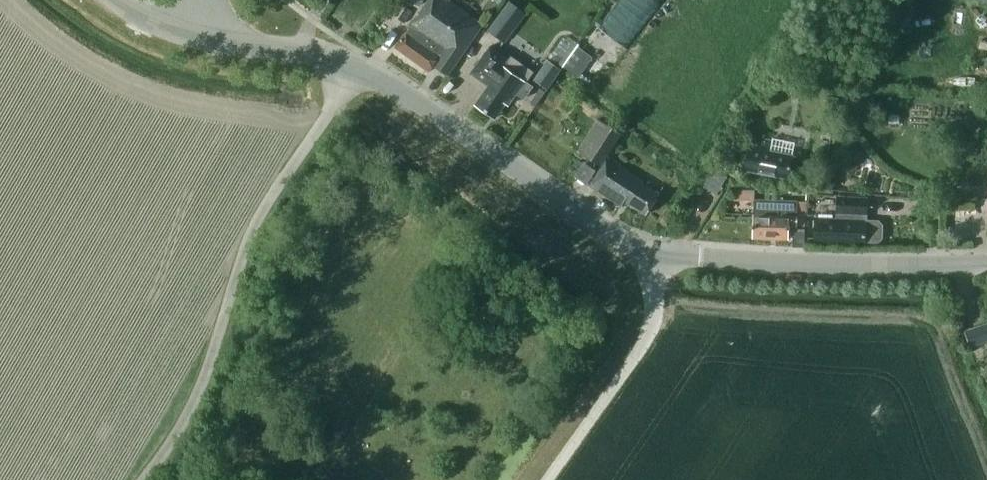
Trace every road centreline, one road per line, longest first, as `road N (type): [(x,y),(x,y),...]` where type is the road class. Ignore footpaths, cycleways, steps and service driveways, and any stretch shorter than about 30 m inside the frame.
road 1 (tertiary): [(986,261),(658,254),(602,230),(379,82),(324,57),(195,28)]

